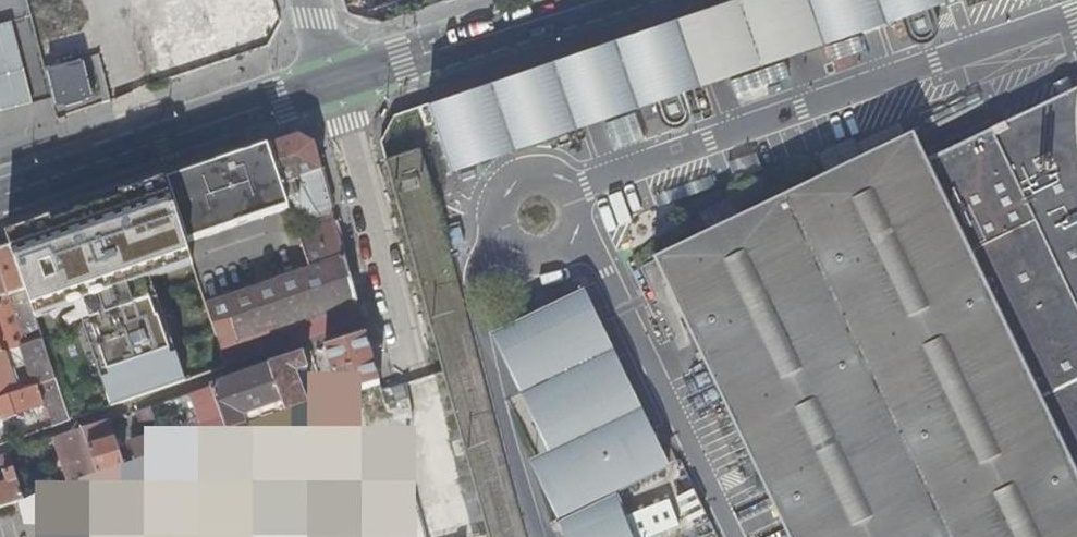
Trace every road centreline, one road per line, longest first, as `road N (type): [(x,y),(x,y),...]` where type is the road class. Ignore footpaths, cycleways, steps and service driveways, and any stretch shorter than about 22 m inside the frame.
road 1 (secondary): [(331,81),(0,193)]
road 2 (residential): [(413,375),(331,81)]
road 3 (secondary): [(592,0),(331,81)]

